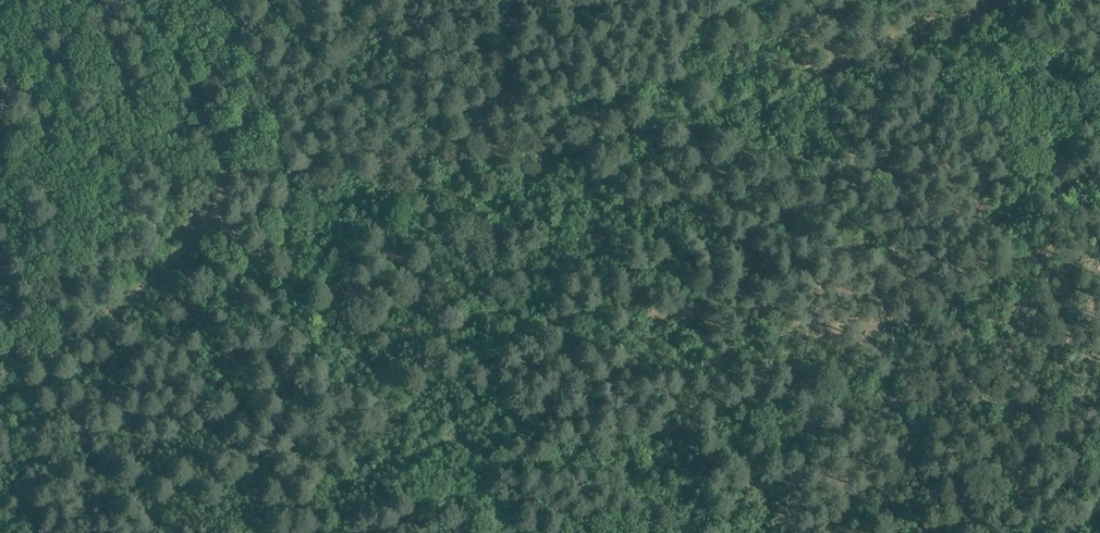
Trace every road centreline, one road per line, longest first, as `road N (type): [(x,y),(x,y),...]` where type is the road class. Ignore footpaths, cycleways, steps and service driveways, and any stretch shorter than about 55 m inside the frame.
road 1 (track): [(225,226),(315,202),(477,195),(659,127),(877,67),(964,29)]
road 2 (track): [(0,397),(204,230),(225,226)]
road 3 (track): [(204,230),(229,173),(142,0)]
road 4 (track): [(1099,531),(1028,513),(1019,492),(1036,450),(1099,431)]

